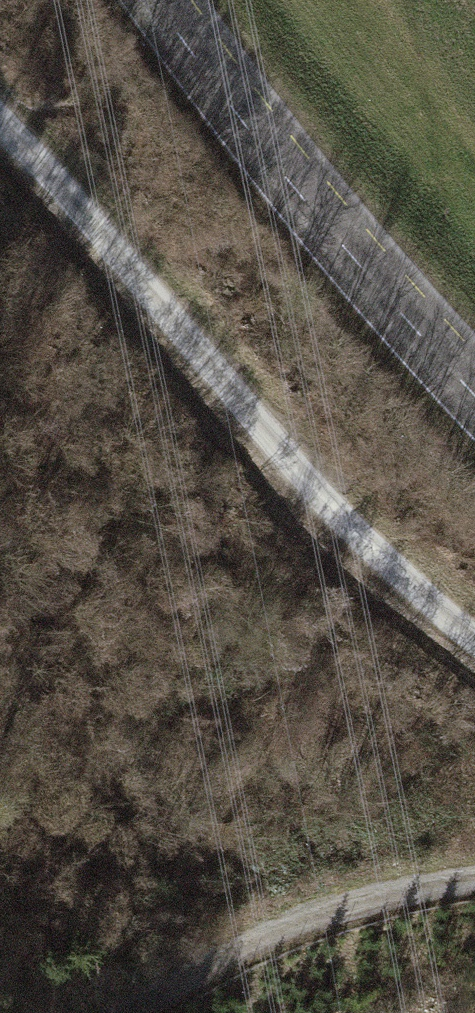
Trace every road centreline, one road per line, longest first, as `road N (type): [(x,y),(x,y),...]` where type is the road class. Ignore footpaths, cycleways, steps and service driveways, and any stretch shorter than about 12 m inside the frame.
road 1 (track): [(474,633),(266,436),(38,139),(0,106)]
road 2 (secondary): [(474,396),(324,221),(154,0)]
road 3 (track): [(474,887),(283,938),(137,1012)]

